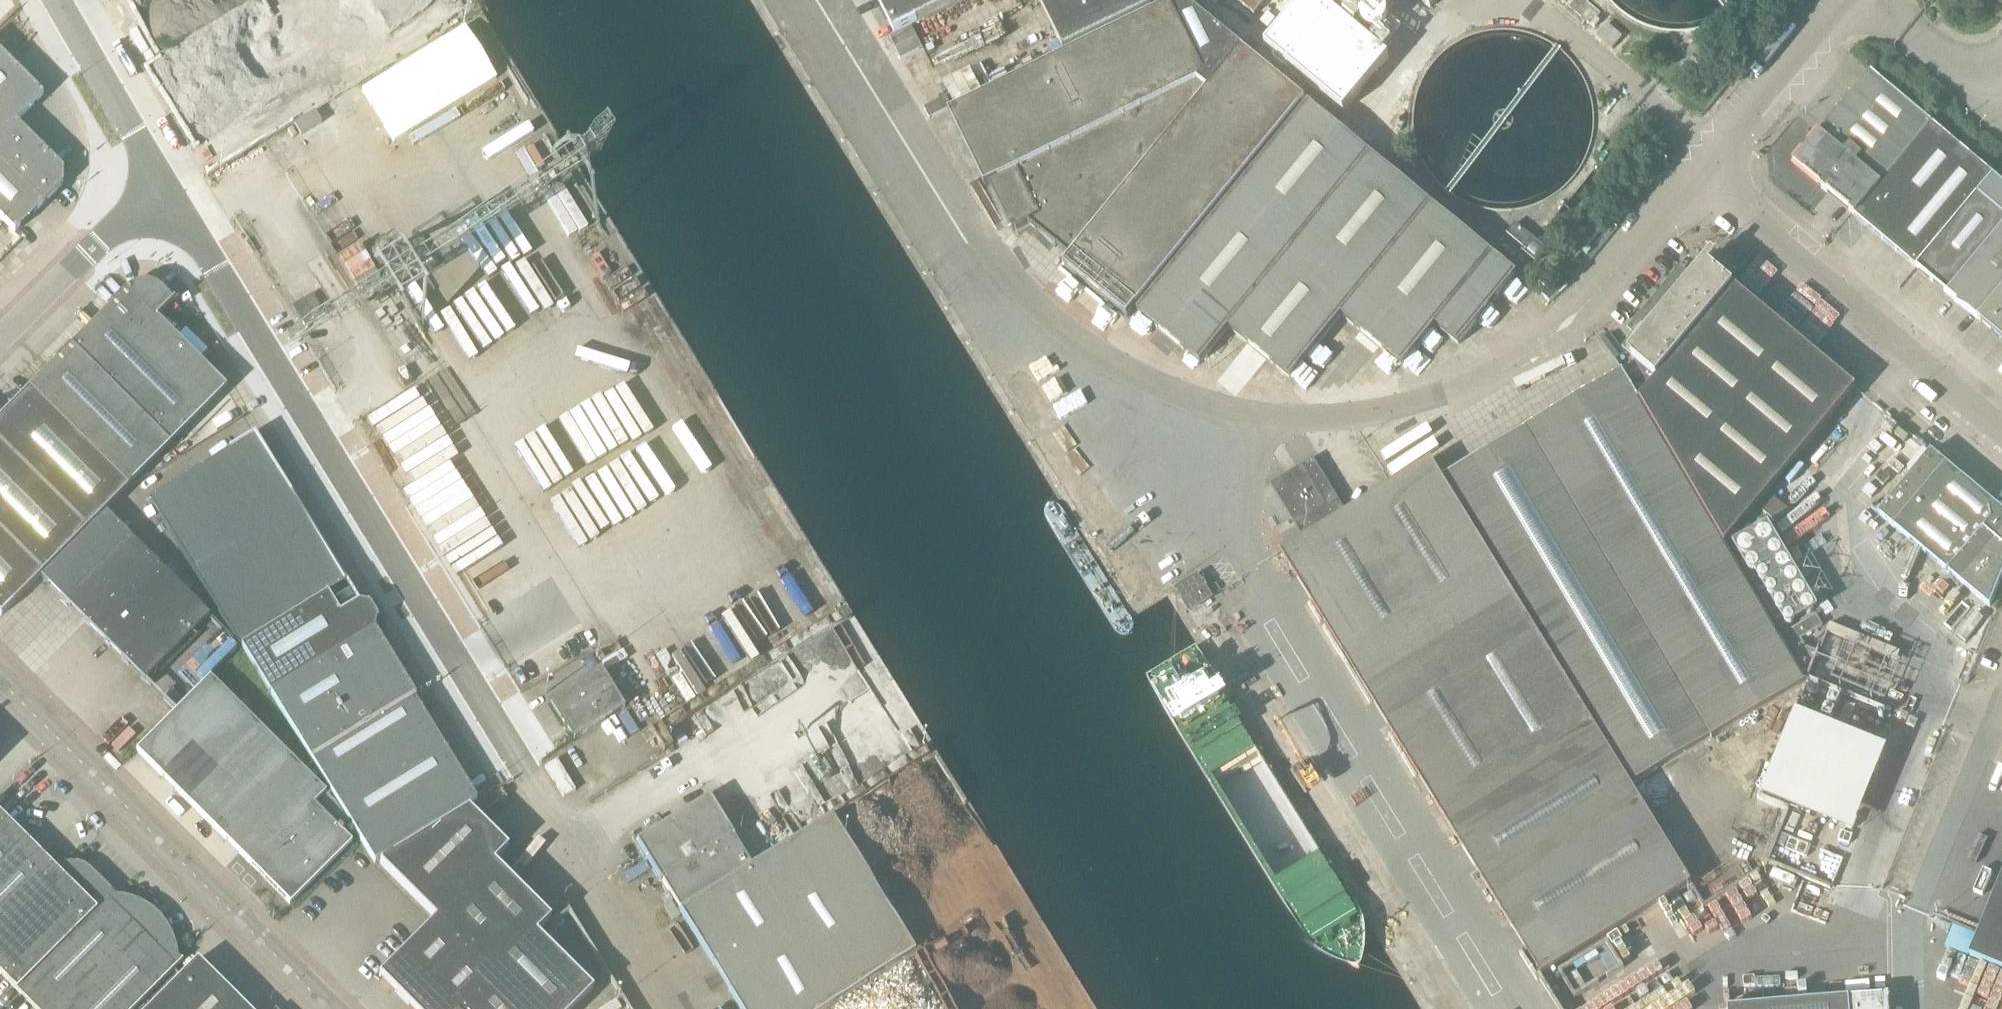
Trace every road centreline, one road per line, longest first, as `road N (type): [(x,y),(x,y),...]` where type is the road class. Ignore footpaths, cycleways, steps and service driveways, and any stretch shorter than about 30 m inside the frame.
road 1 (unclassified): [(676,1008),(443,614),(156,197)]
road 2 (unclassified): [(1516,1008),(1269,606),(1249,540),(1251,434)]
road 3 (unclassified): [(1251,434),(1131,379),(1059,334),(1003,272),(834,0)]
road 4 (unclassified): [(1251,434),(1312,440),(1453,415),(1606,318),(1708,190)]
road 5 (tertiary): [(306,1008),(0,706)]
road 6 (unclassified): [(2001,432),(1708,190)]
road 7 (unclassified): [(1708,190),(1863,0)]
road 8 (unclassified): [(156,197),(45,0)]
road 9 (unclassified): [(0,354),(156,197)]
road 10 (unclassified): [(1922,897),(2001,709)]

